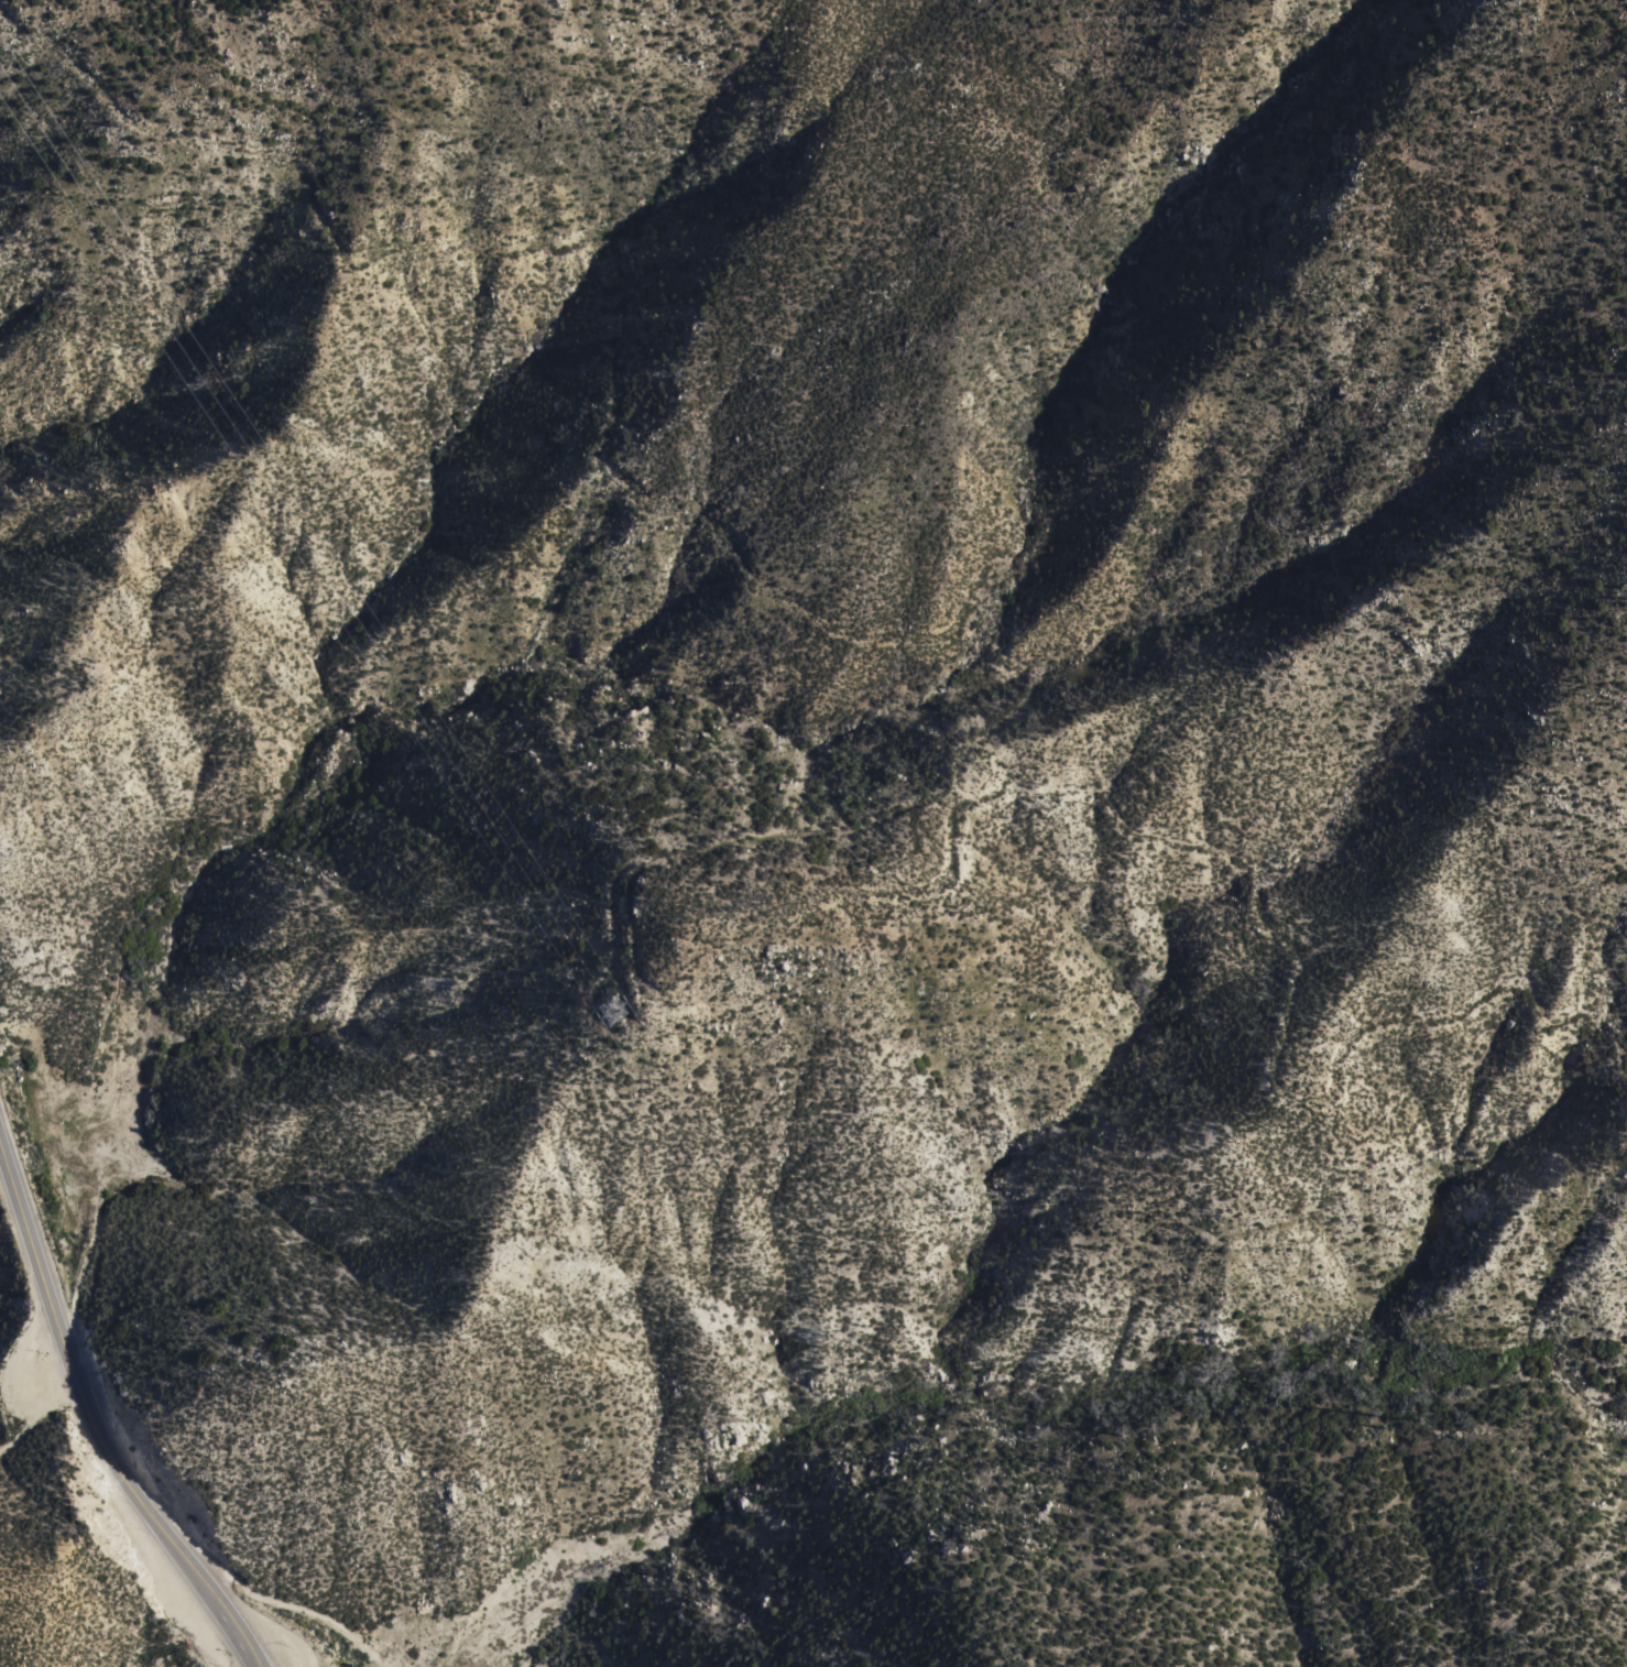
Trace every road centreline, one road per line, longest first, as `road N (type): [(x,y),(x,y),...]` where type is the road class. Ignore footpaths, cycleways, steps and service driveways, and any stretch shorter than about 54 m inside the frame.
road 1 (primary): [(255,1666),(97,1436),(0,1149)]

